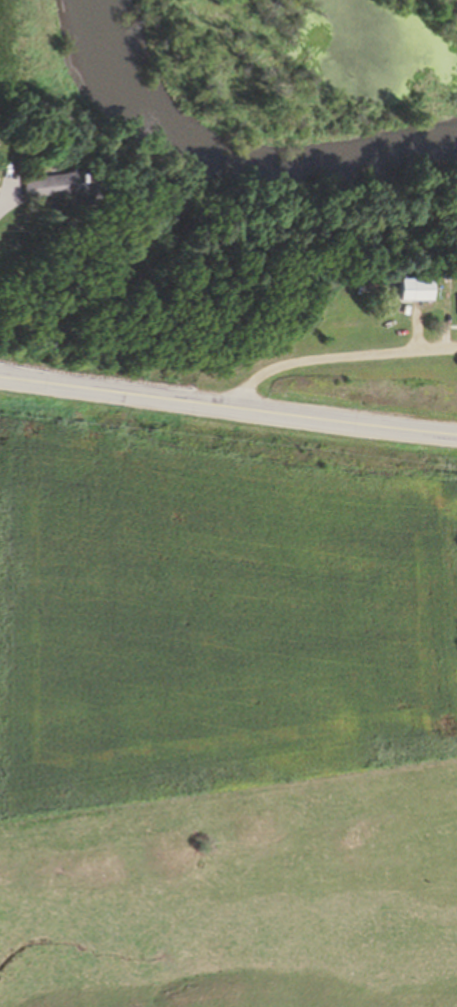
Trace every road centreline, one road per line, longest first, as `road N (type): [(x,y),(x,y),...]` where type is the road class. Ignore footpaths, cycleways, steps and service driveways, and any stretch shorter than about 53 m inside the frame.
road 1 (primary): [(456,438),(0,377)]

